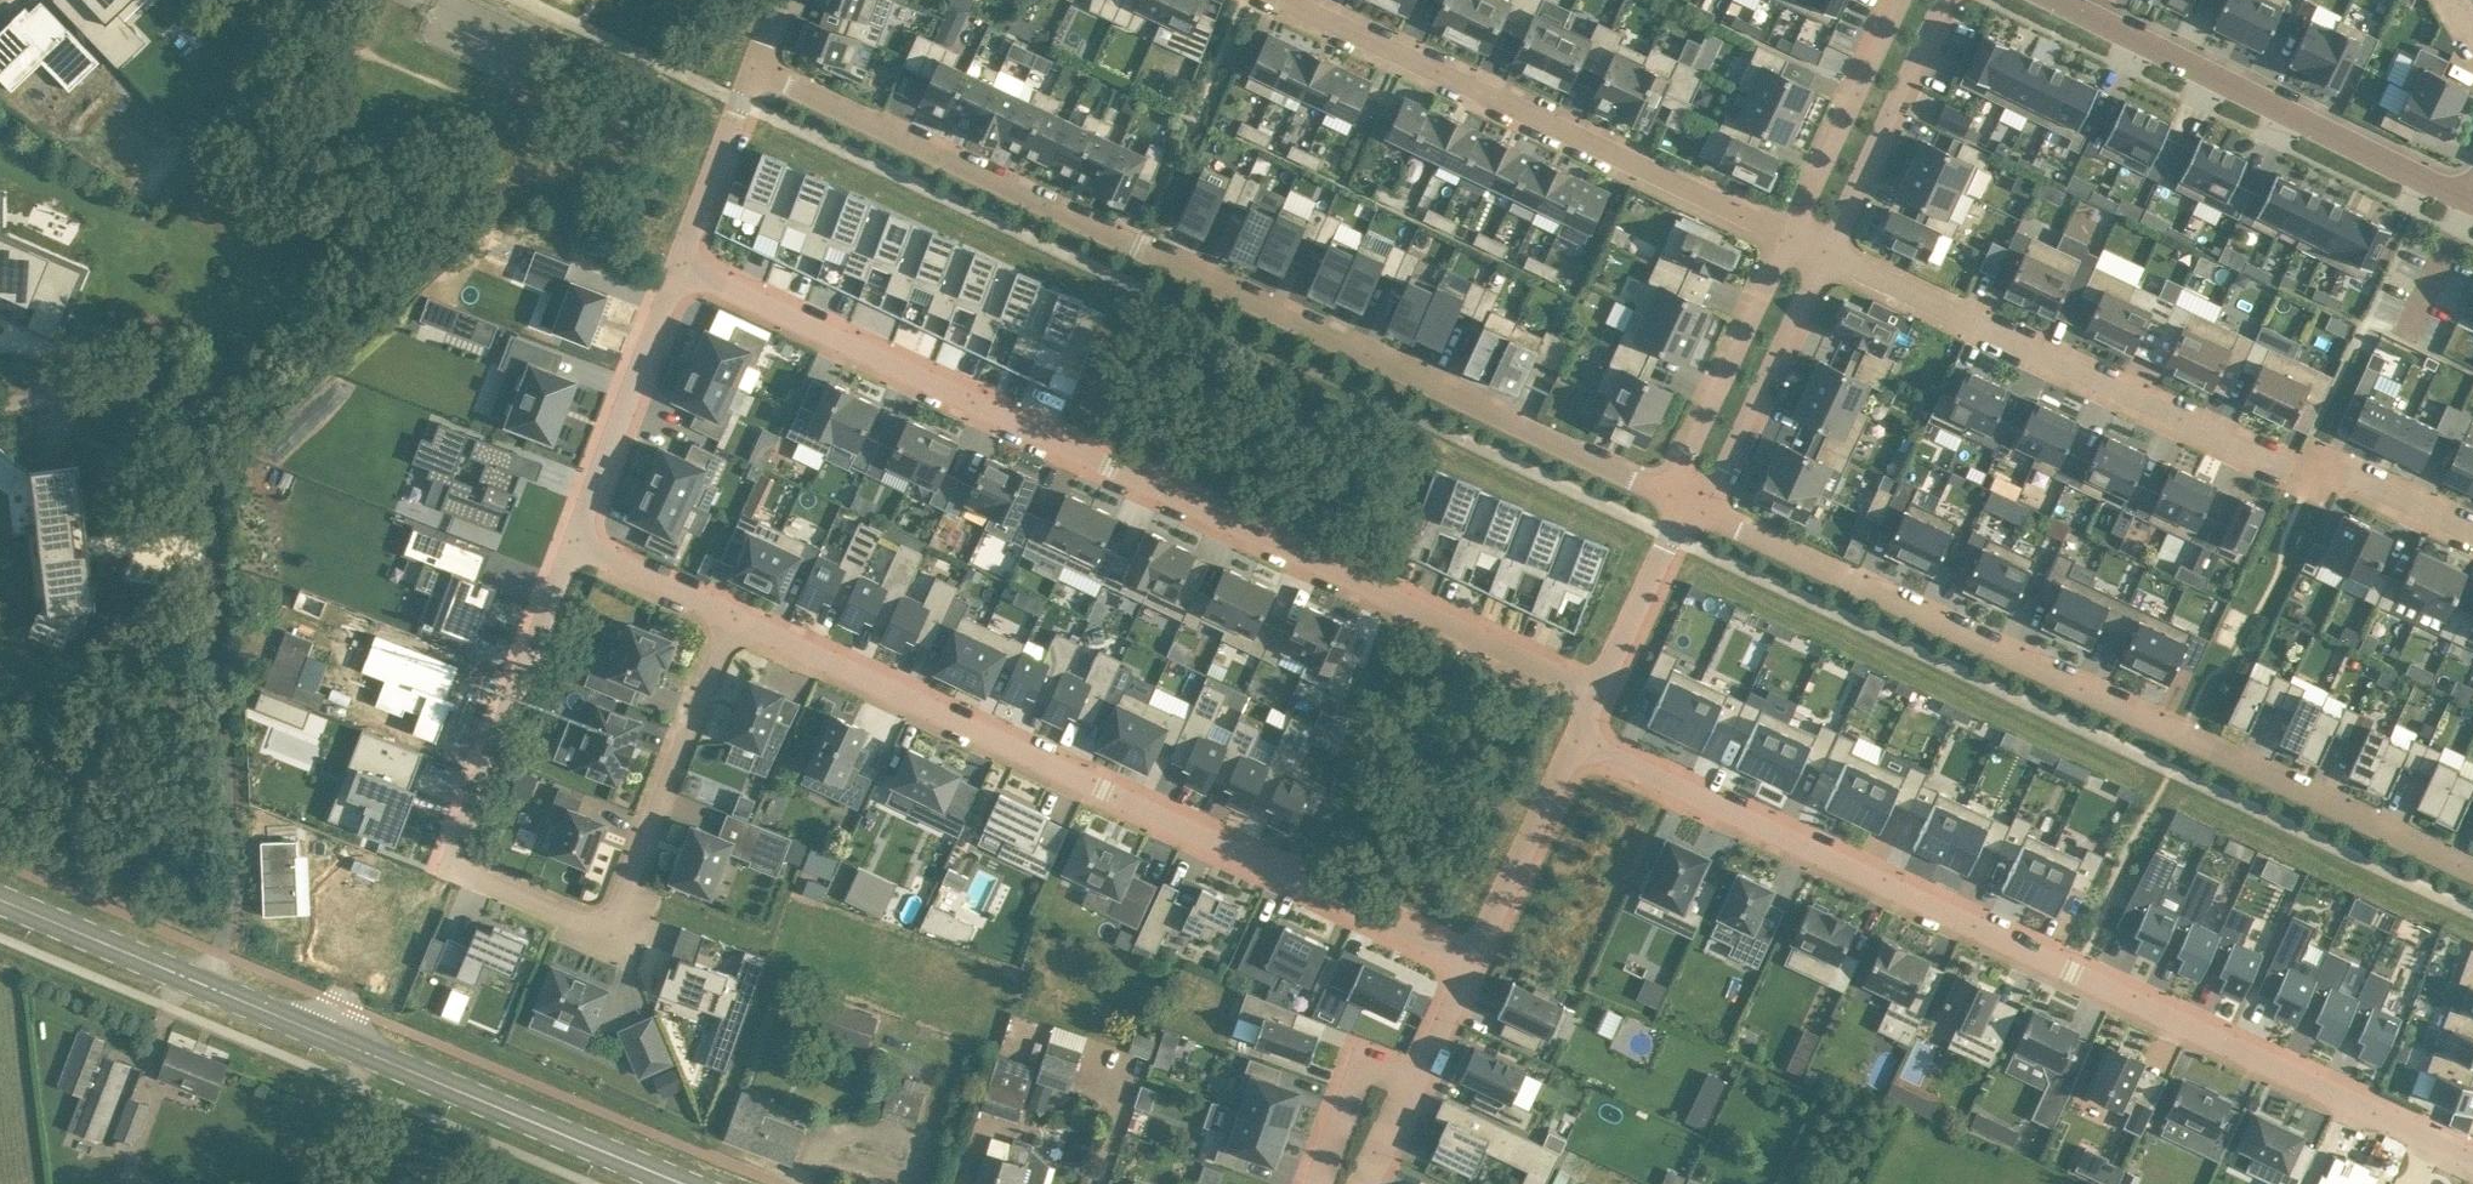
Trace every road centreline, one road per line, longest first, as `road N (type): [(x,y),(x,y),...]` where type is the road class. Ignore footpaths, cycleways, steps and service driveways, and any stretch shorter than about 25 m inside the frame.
road 1 (residential): [(1599,694),(678,263)]
road 2 (residential): [(1670,496),(754,69)]
road 3 (residential): [(2472,1158),(1577,741)]
road 4 (residential): [(571,541),(449,867),(609,933),(734,616)]
road 5 (residential): [(2472,871),(1705,512)]
road 6 (residential): [(1471,966),(734,616)]
road 7 (secondary): [(691,1183),(0,898)]
road 8 (residential): [(2472,534),(2345,473),(2295,470),(1828,253)]
road 9 (residential): [(1792,236),(1289,0)]
road 10 (unclassified): [(2471,198),(2056,0)]
road 11 (residential): [(678,263),(571,541)]
road 12 (residential): [(1792,236),(1670,496)]
road 13 (residential): [(1705,512),(1828,253)]
road 14 (residential): [(1828,253),(1948,0)]
road 15 (residential): [(1900,0),(1792,236)]
road 16 (residential): [(1577,741),(1471,966)]
road 17 (residential): [(754,69),(678,263)]
road 18 (residential): [(734,616),(571,541)]
road 19 (residential): [(1673,535),(1599,694)]
road 20 (residential): [(1319,1183),(1364,1062)]
road 21 (residential): [(1471,966),(1417,1079)]

